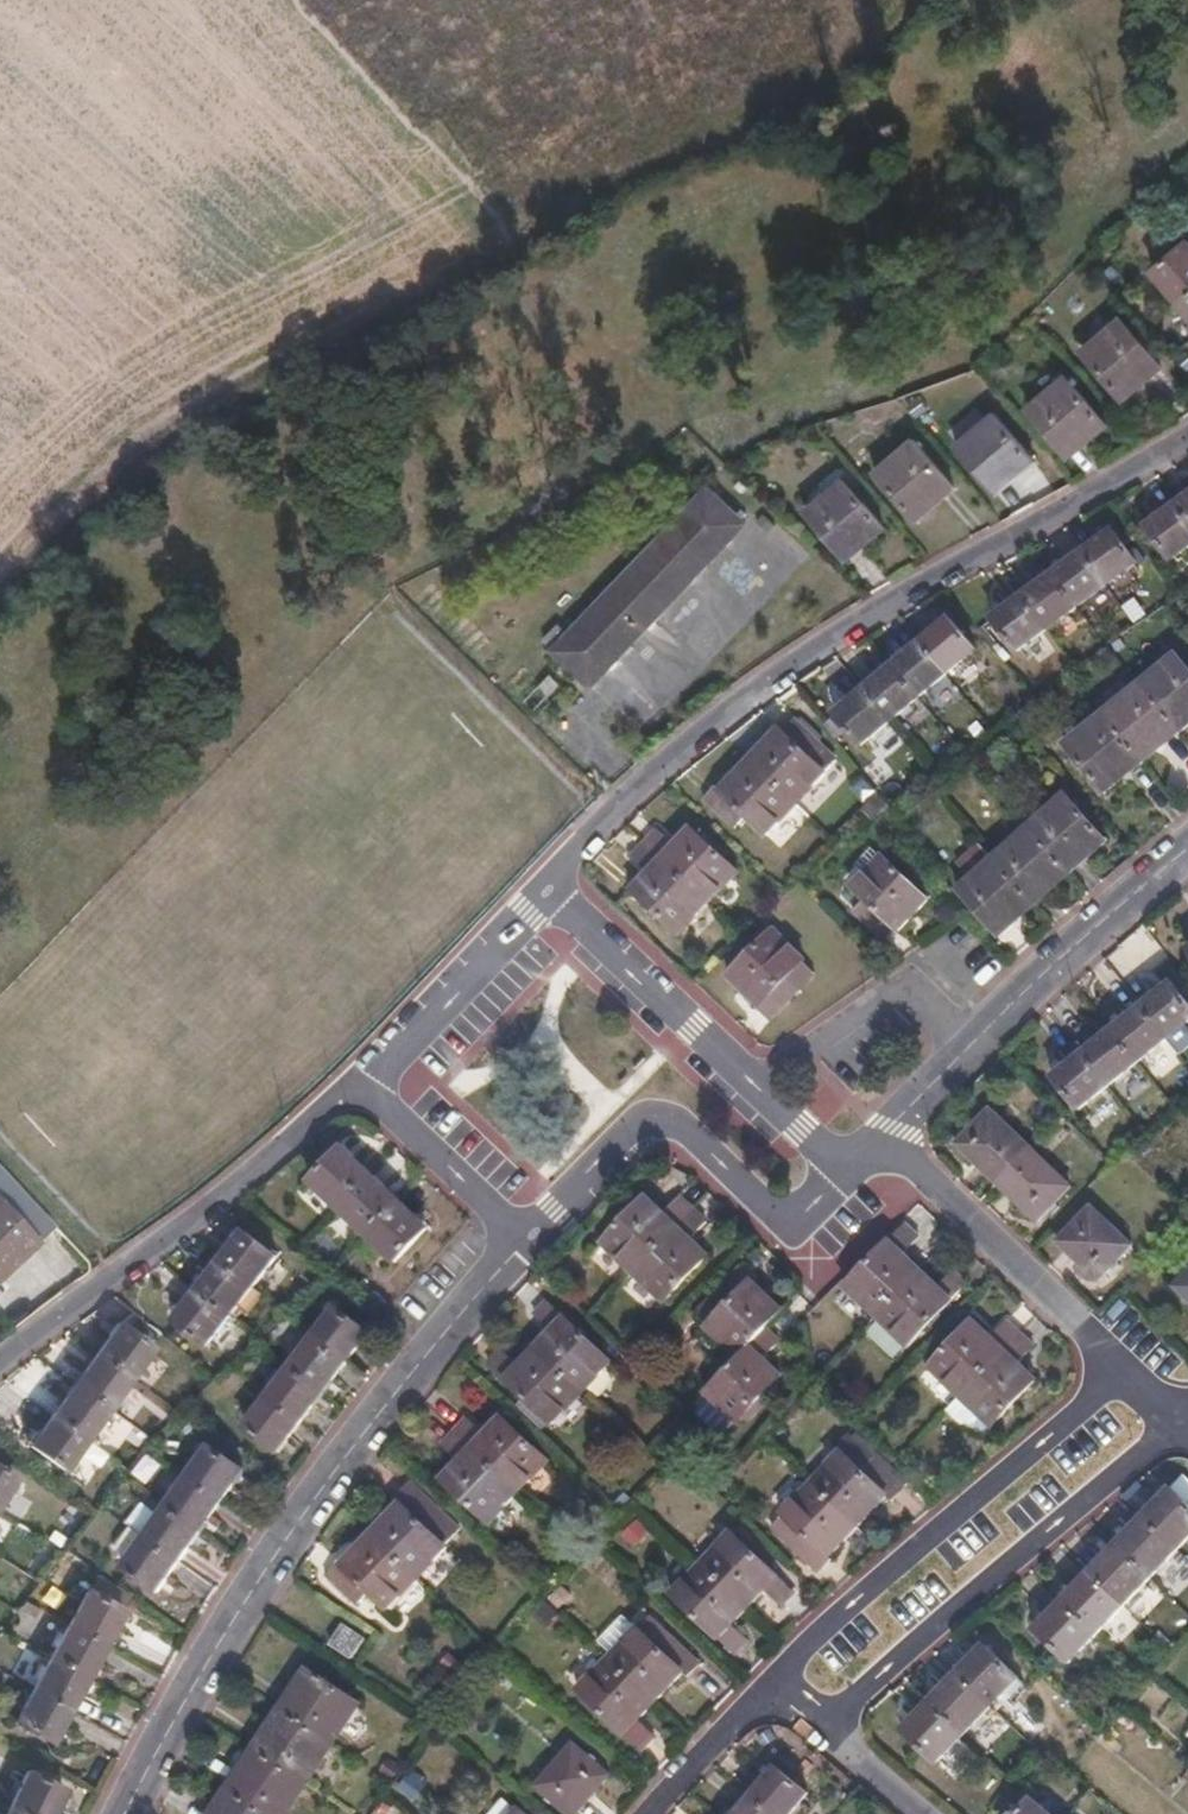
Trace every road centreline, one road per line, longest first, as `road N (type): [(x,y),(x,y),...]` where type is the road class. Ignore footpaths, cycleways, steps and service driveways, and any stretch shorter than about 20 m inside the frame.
road 1 (track): [(0,606),(88,501),(207,418),(463,296),(833,90),(917,0)]
road 2 (residential): [(1187,445),(834,643),(650,772),(551,883)]
road 3 (residential): [(129,1813),(194,1683),(333,1475),(530,1237)]
road 4 (residential): [(769,1687),(1121,1361)]
road 5 (residential): [(366,1072),(292,1144),(0,1368)]
road 6 (residential): [(821,1729),(1180,1425)]
road 7 (residential): [(872,1160),(974,1044),(1187,850)]
road 8 (track): [(252,0),(468,221),(502,272)]
road 9 (residential): [(1121,1361),(929,1184),(872,1160)]
road 10 (residential): [(658,1101),(804,1228),(872,1160)]
road 11 (residential): [(551,883),(366,1072)]
road 12 (residential): [(718,1048),(551,883)]
road 13 (residential): [(366,1072),(530,1237)]
road 14 (residential): [(872,1160),(822,1151),(718,1048)]
road 15 (residential): [(530,1237),(658,1101)]
road 16 (residential): [(652,1813),(769,1687)]
road 17 (residential): [(821,1729),(917,1813)]

